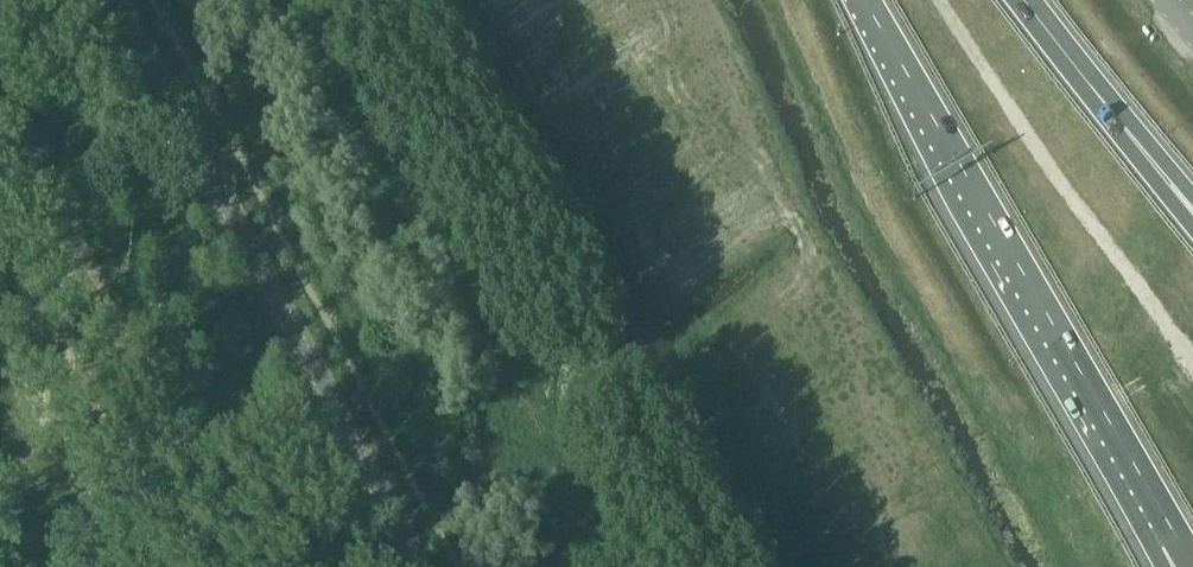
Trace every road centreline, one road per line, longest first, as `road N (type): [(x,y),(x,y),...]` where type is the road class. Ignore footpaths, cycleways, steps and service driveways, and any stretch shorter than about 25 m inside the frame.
road 1 (unclassified): [(418,566),(116,0)]
road 2 (track): [(148,0),(450,566)]
road 3 (trunk): [(863,0),(1177,542)]
road 4 (motorway): [(1192,226),(1080,73)]
road 5 (motorway): [(1192,201),(1080,73)]

